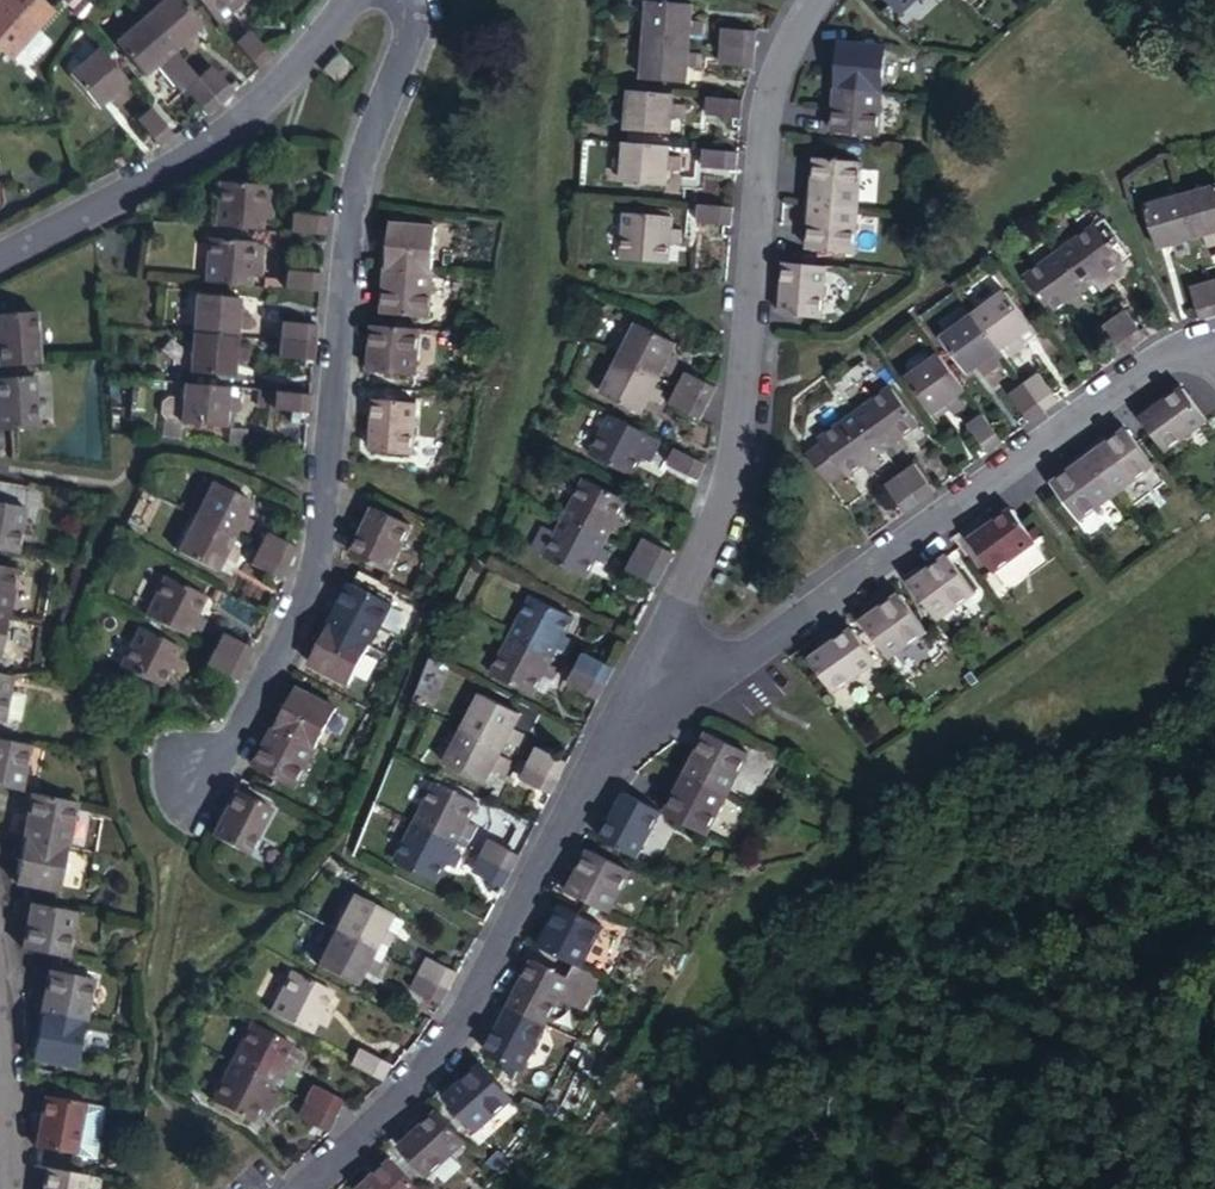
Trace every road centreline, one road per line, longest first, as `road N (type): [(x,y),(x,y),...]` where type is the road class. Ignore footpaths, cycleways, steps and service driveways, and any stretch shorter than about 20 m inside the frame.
road 1 (residential): [(194,789),(305,591),(348,224),(405,15),(388,0)]
road 2 (residential): [(600,764),(729,481),(770,94),(815,0)]
road 3 (residential): [(1214,356),(1191,350),(1148,369),(600,764)]
road 4 (residential): [(305,1188),(407,1093),(462,1021),(600,764)]
road 5 (residential): [(348,0),(250,111),(123,193),(0,255)]
road 6 (residential): [(13,1188),(0,967)]

